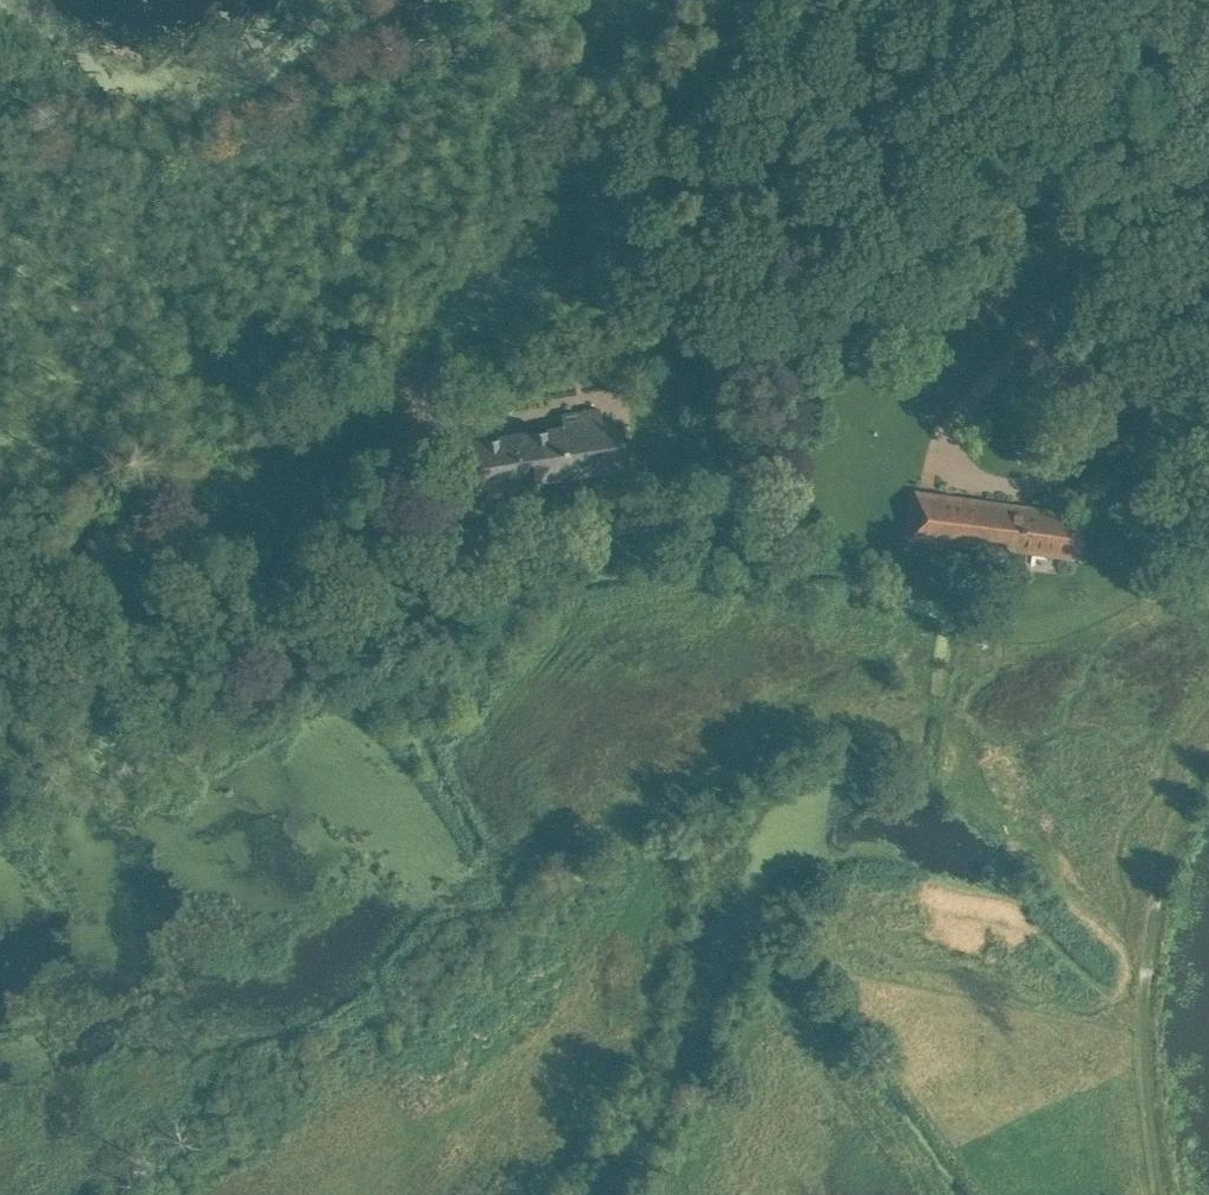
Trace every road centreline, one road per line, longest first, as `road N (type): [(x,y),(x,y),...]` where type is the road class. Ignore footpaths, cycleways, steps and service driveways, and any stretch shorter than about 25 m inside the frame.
road 1 (track): [(1122,0),(771,395),(745,484),(0,628)]
road 2 (track): [(404,0),(379,48),(319,110),(188,160)]
road 3 (track): [(188,160),(50,155),(0,139)]

